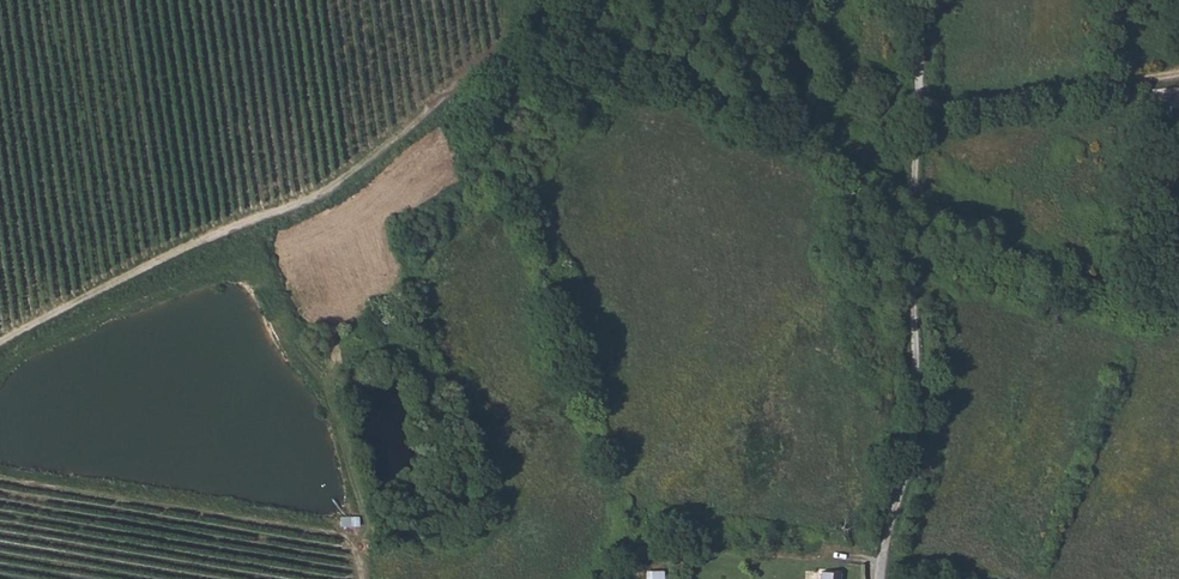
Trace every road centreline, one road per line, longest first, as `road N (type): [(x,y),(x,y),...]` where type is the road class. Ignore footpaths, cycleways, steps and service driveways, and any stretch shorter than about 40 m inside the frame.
road 1 (track): [(0,347),(143,265),(304,205),(475,70)]
road 2 (track): [(897,506),(918,385),(923,0)]
road 3 (track): [(1178,71),(943,106),(920,100)]

